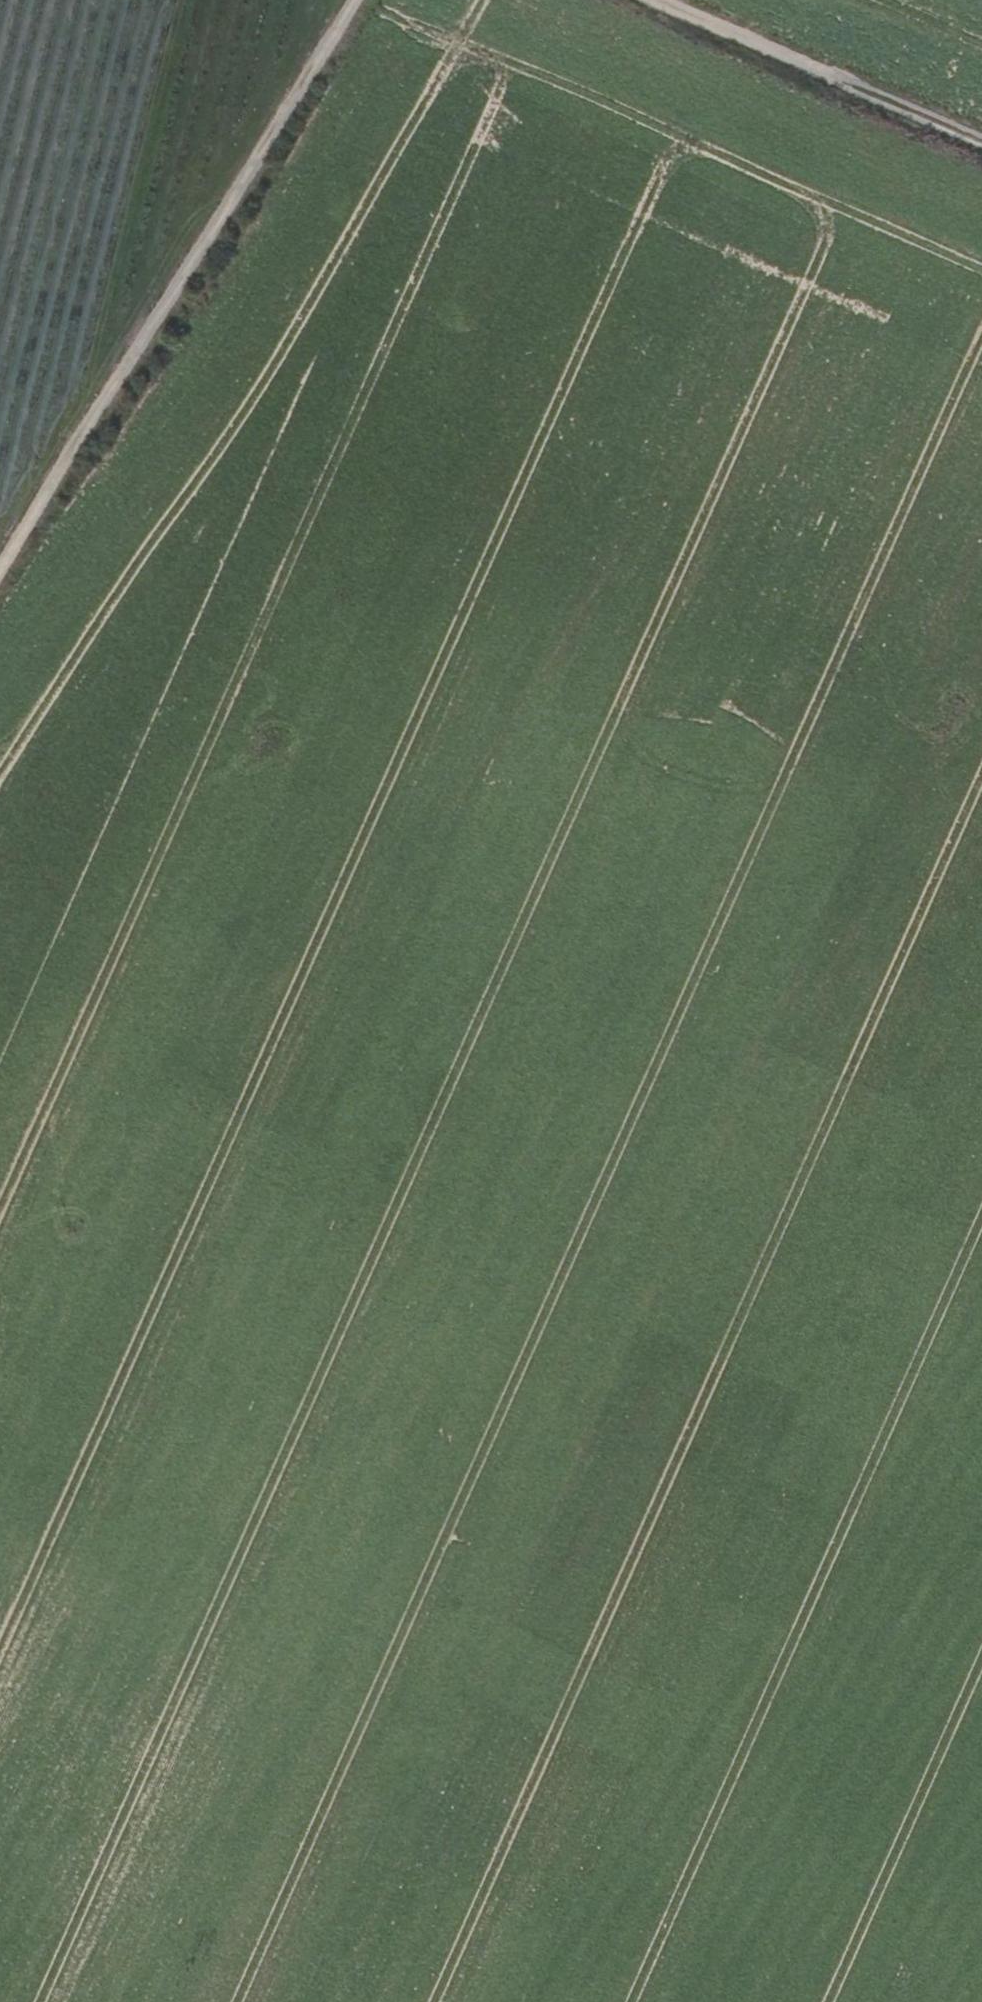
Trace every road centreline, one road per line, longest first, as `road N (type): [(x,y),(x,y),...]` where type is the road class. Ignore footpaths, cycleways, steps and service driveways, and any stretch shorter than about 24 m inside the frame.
road 1 (track): [(0,587),(361,0)]
road 2 (track): [(651,0),(981,146)]

